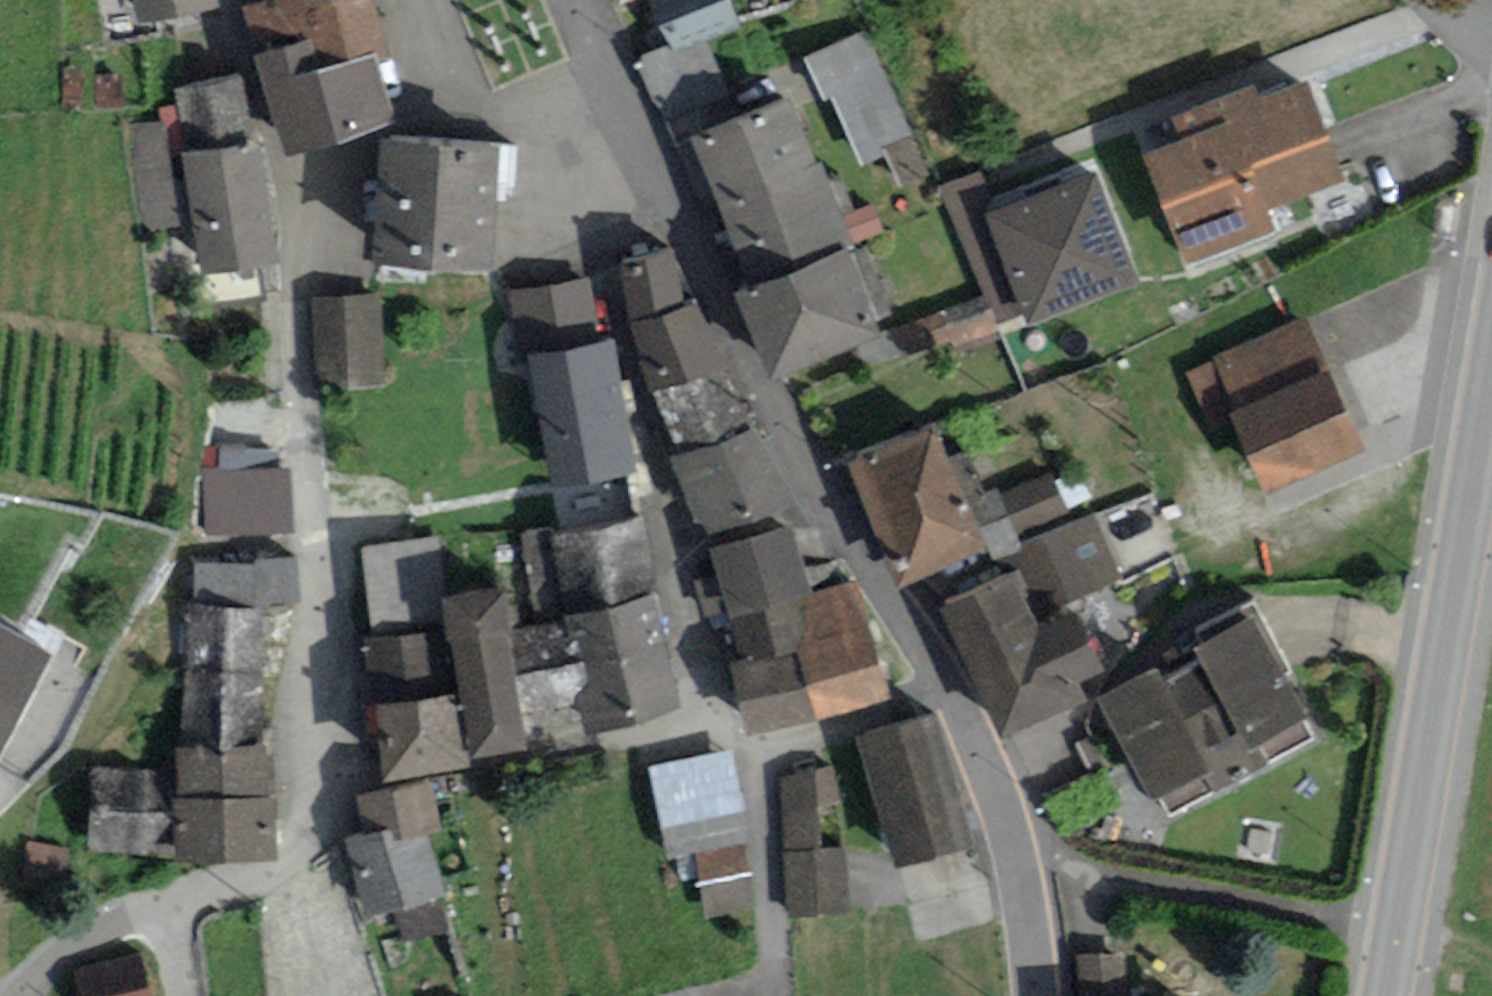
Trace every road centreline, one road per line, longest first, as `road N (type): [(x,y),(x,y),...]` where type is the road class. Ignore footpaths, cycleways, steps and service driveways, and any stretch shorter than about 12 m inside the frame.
road 1 (residential): [(634,104),(707,276),(800,450),(959,687),(1037,857),(1047,995)]
road 2 (residential): [(232,0),(279,161),(320,786),(300,850),(280,864),(180,895)]
road 3 (secondary): [(1387,995),(1491,374)]
road 4 (residential): [(634,104),(475,108),(433,0)]
road 5 (residential): [(180,895),(103,926),(20,995)]

